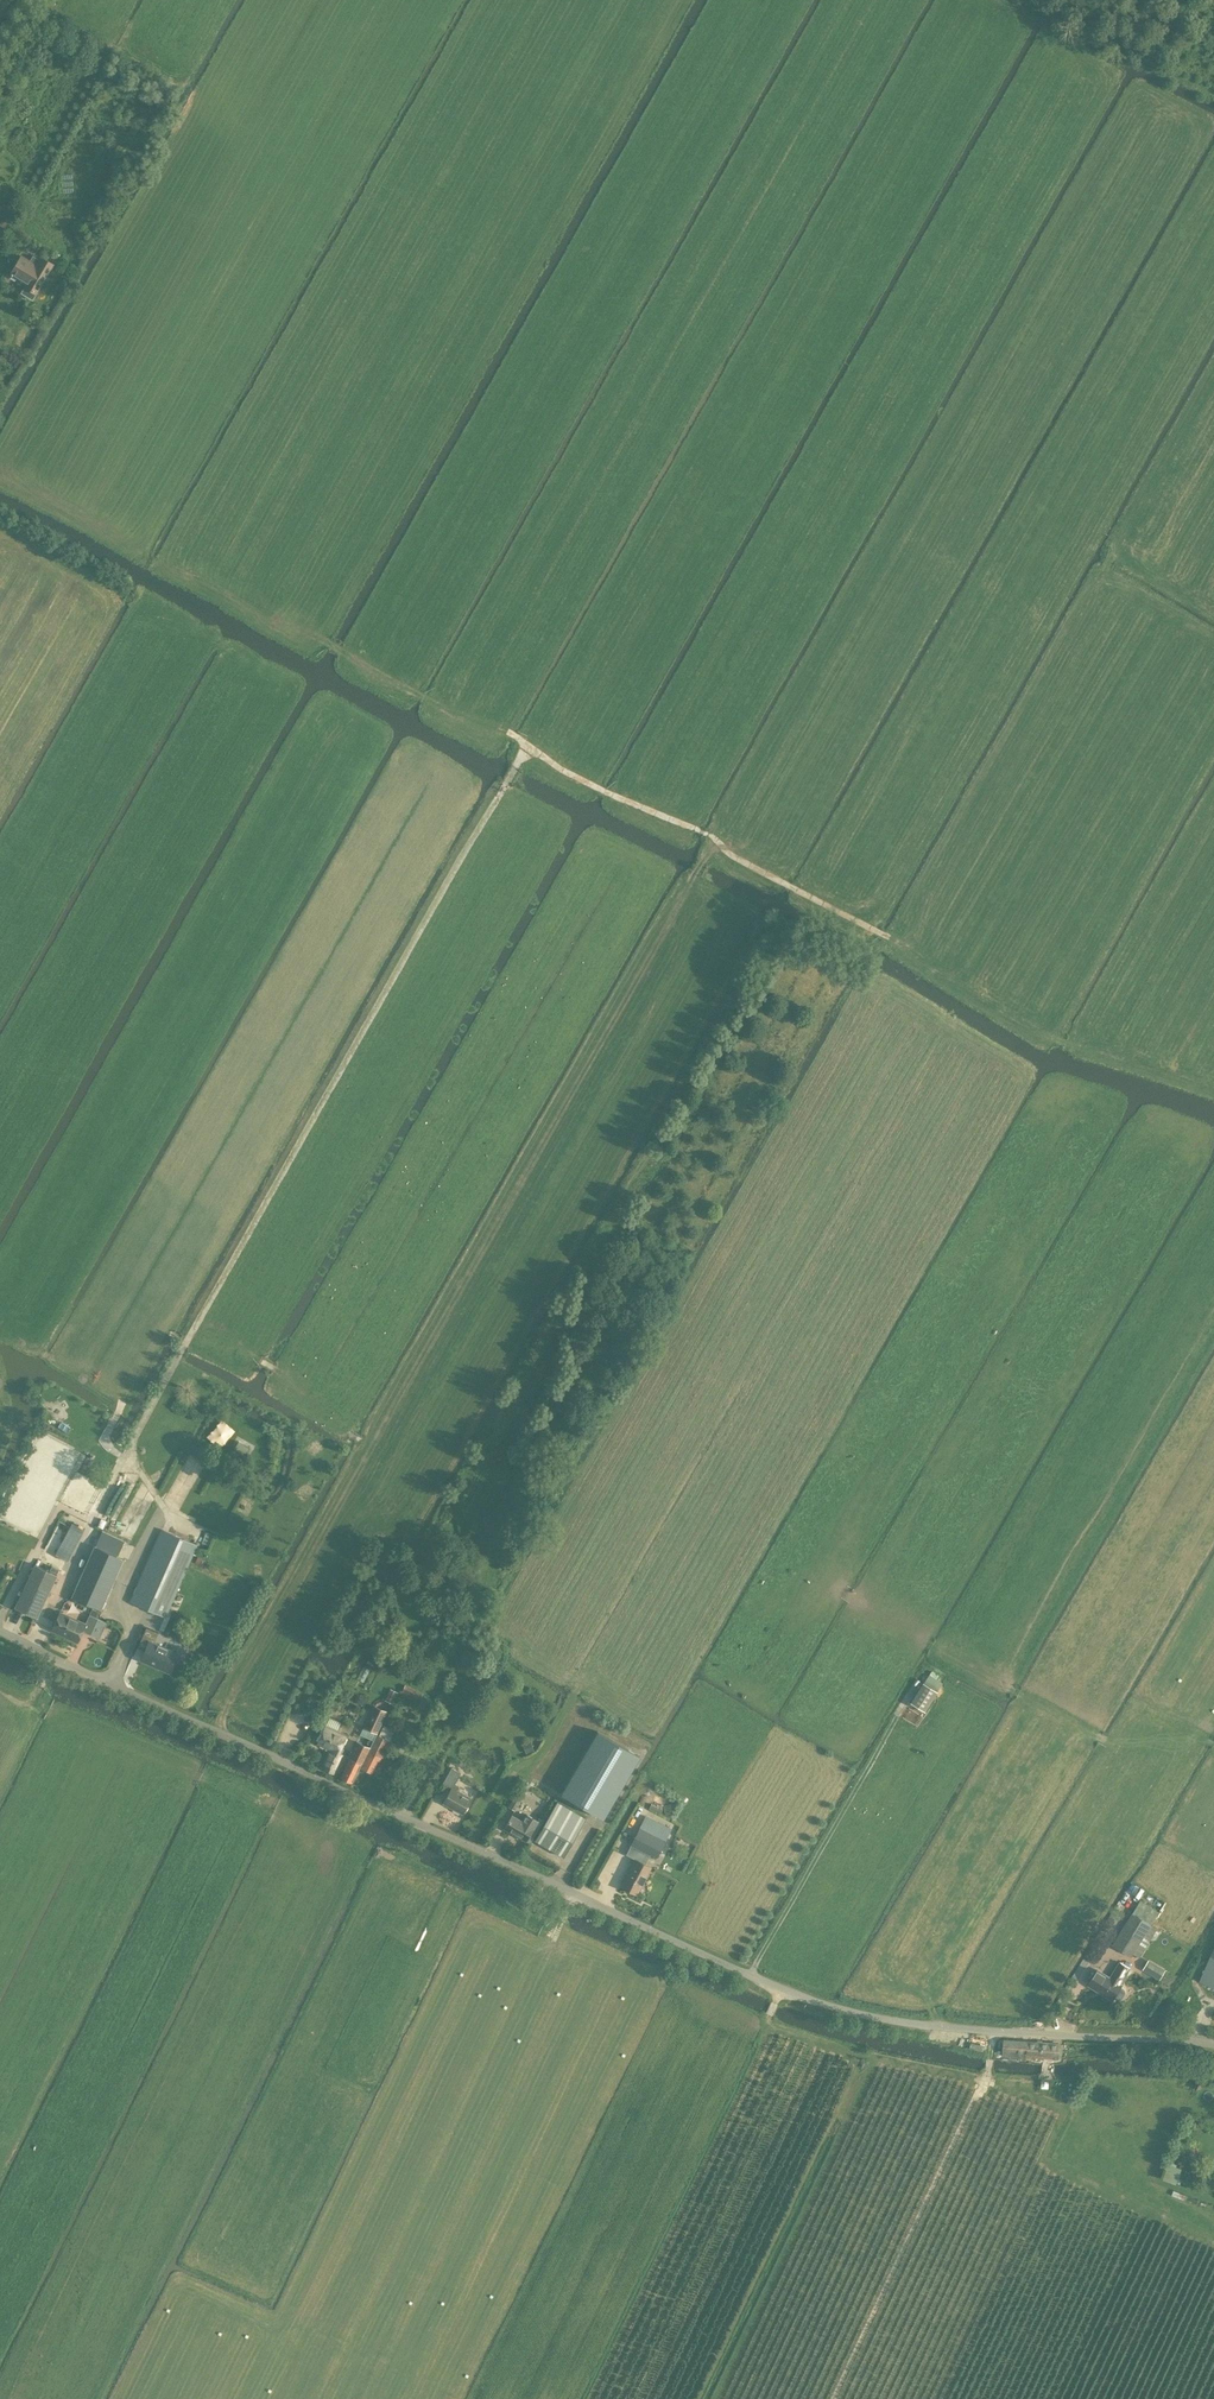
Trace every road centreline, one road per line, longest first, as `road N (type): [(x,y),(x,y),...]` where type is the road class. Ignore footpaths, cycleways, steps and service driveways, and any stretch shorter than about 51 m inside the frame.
road 1 (unclassified): [(1213,2044),(928,2025),(836,2008),(732,1968),(0,1631)]
road 2 (track): [(107,1683),(136,1617),(115,1607),(164,1507),(128,1454),(527,746)]
road 3 (track): [(888,937),(694,828),(577,778),(515,735),(417,695),(319,638)]
road 4 (track): [(54,1658),(0,1783)]

